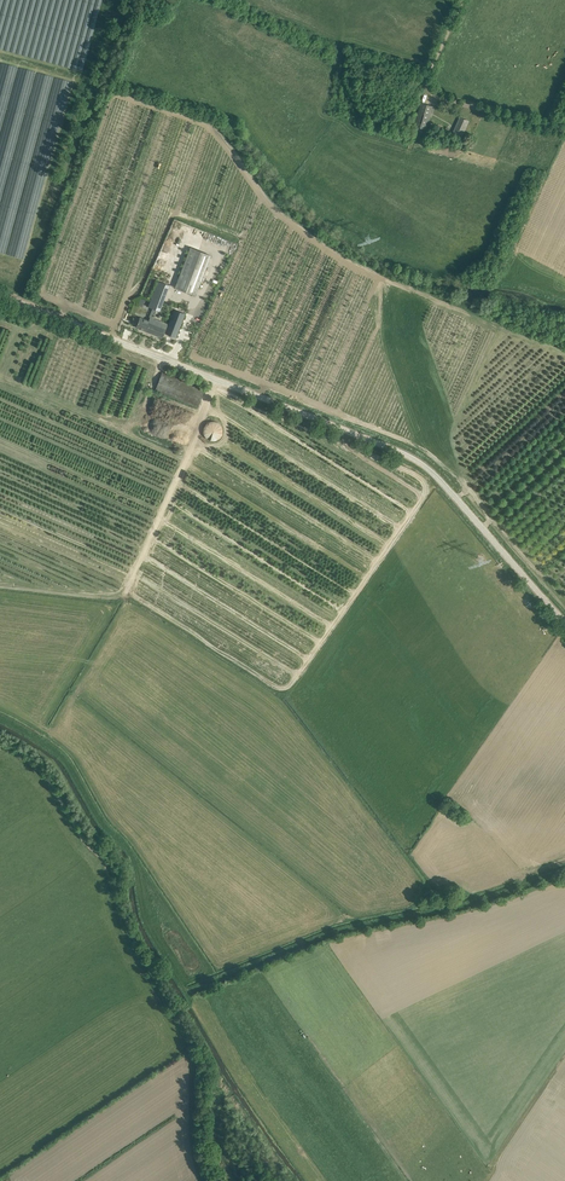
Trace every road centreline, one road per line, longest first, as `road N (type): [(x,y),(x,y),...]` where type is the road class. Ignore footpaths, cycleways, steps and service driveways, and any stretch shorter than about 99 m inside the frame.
road 1 (unclassified): [(564,623),(413,459),(0,295)]
road 2 (track): [(127,594),(218,380)]
road 3 (track): [(564,128),(432,94),(424,81),(429,69)]
road 4 (track): [(491,1164),(564,1058)]

